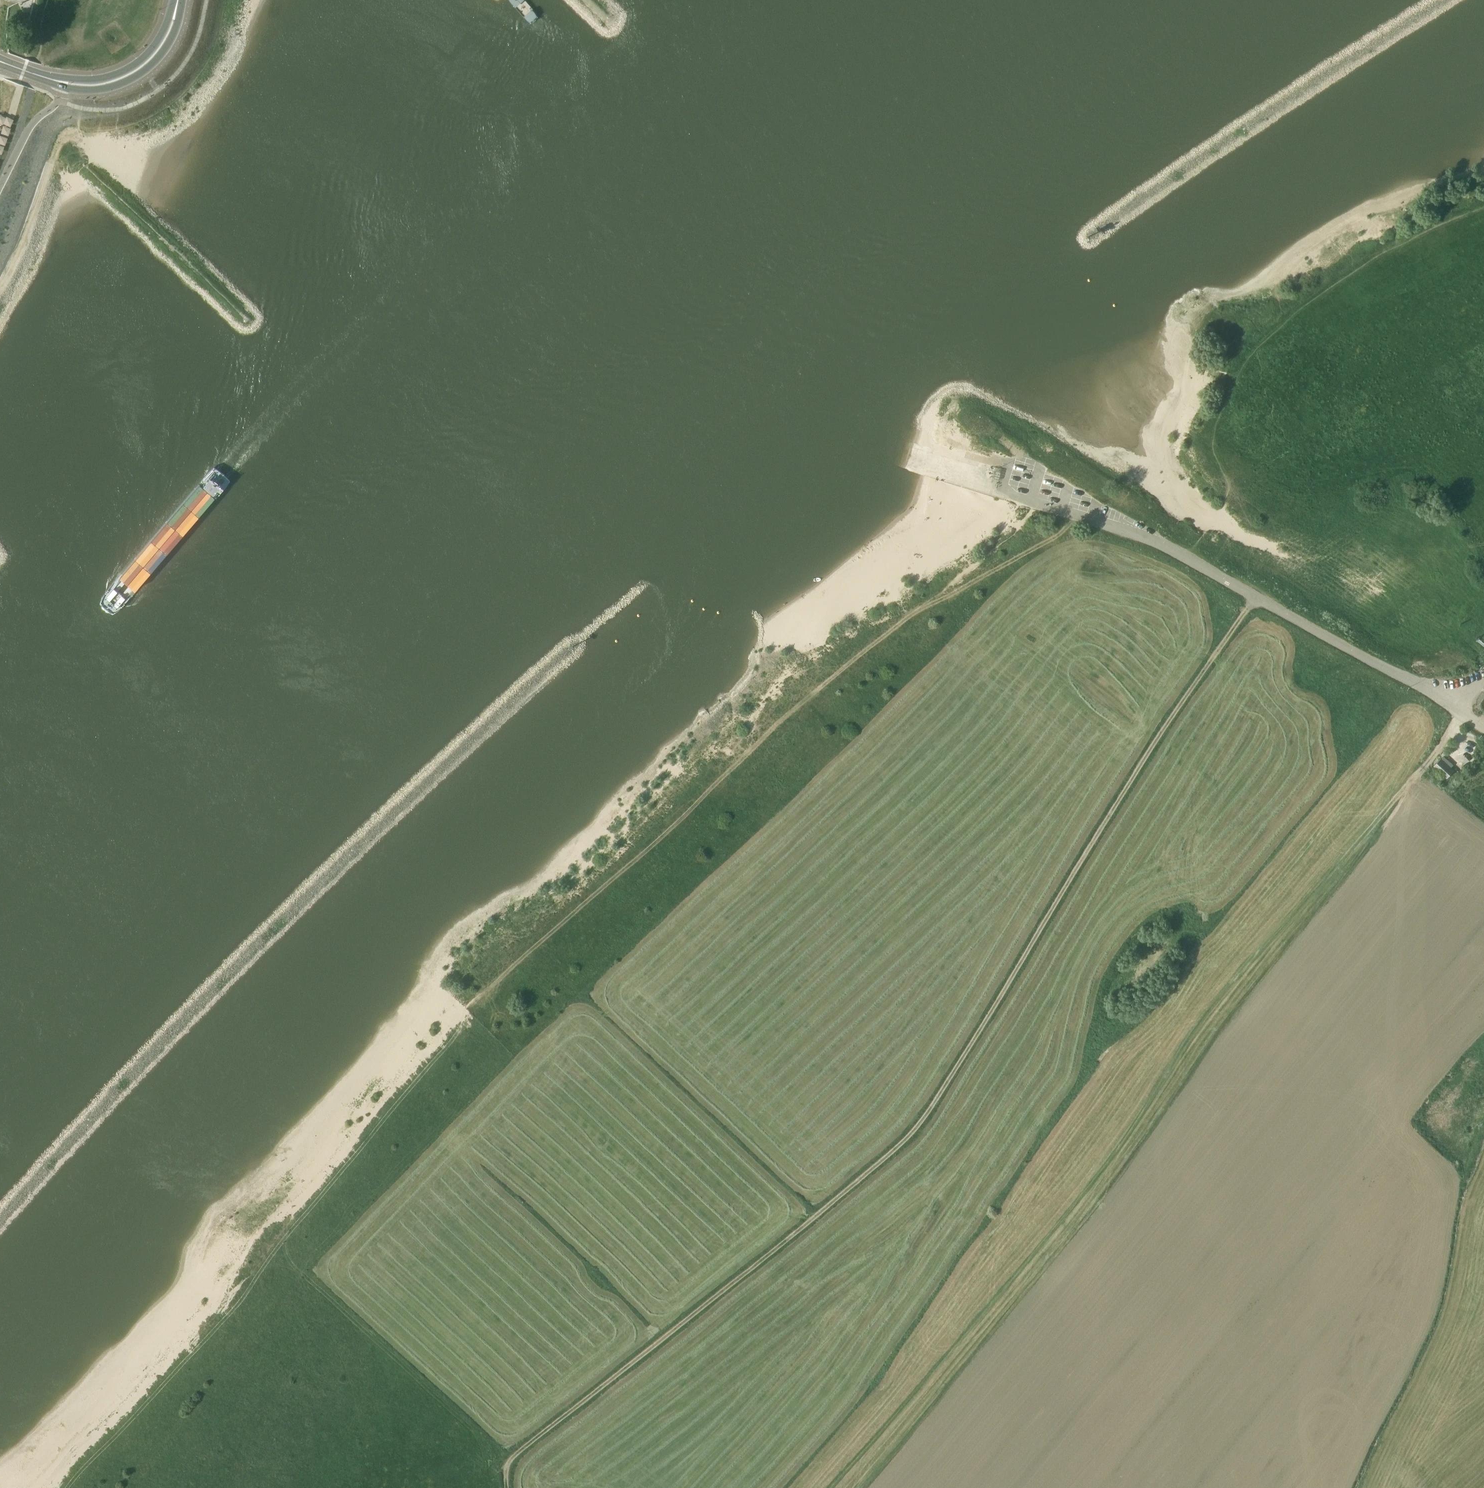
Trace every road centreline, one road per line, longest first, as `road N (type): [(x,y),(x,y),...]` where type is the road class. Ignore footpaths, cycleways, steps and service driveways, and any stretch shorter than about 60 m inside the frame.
road 1 (track): [(1258,596),(1130,779),(911,1131),(510,1462),(505,1487)]
road 2 (track): [(1457,712),(1440,747),(1231,982),(1120,1150),(833,1487)]
road 3 (unclassified): [(1457,712),(1161,545),(932,473)]
road 4 (secondary): [(0,61),(67,83),(116,80),(163,44),(178,0)]

